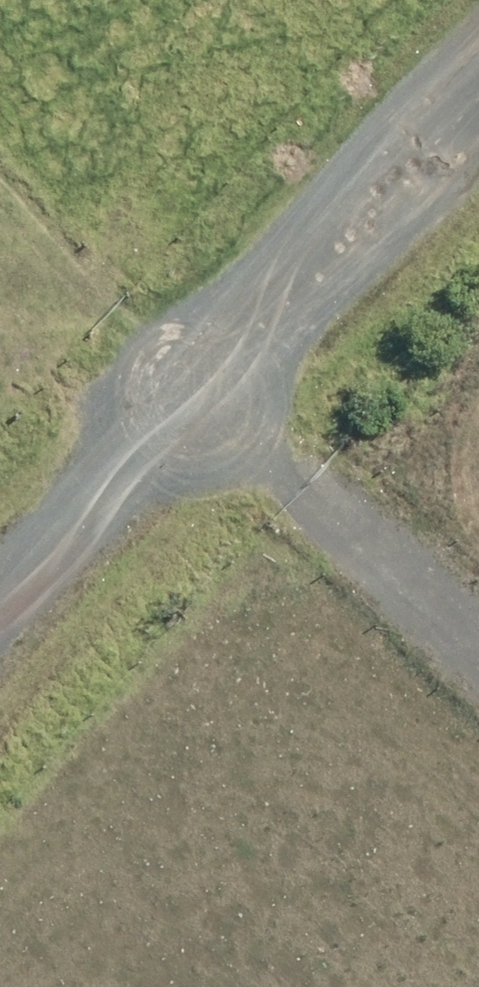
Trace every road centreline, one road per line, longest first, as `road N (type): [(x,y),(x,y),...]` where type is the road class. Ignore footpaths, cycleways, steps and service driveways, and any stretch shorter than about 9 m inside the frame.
road 1 (unclassified): [(0,614),(478,86)]
road 2 (track): [(478,661),(193,401),(0,186)]

